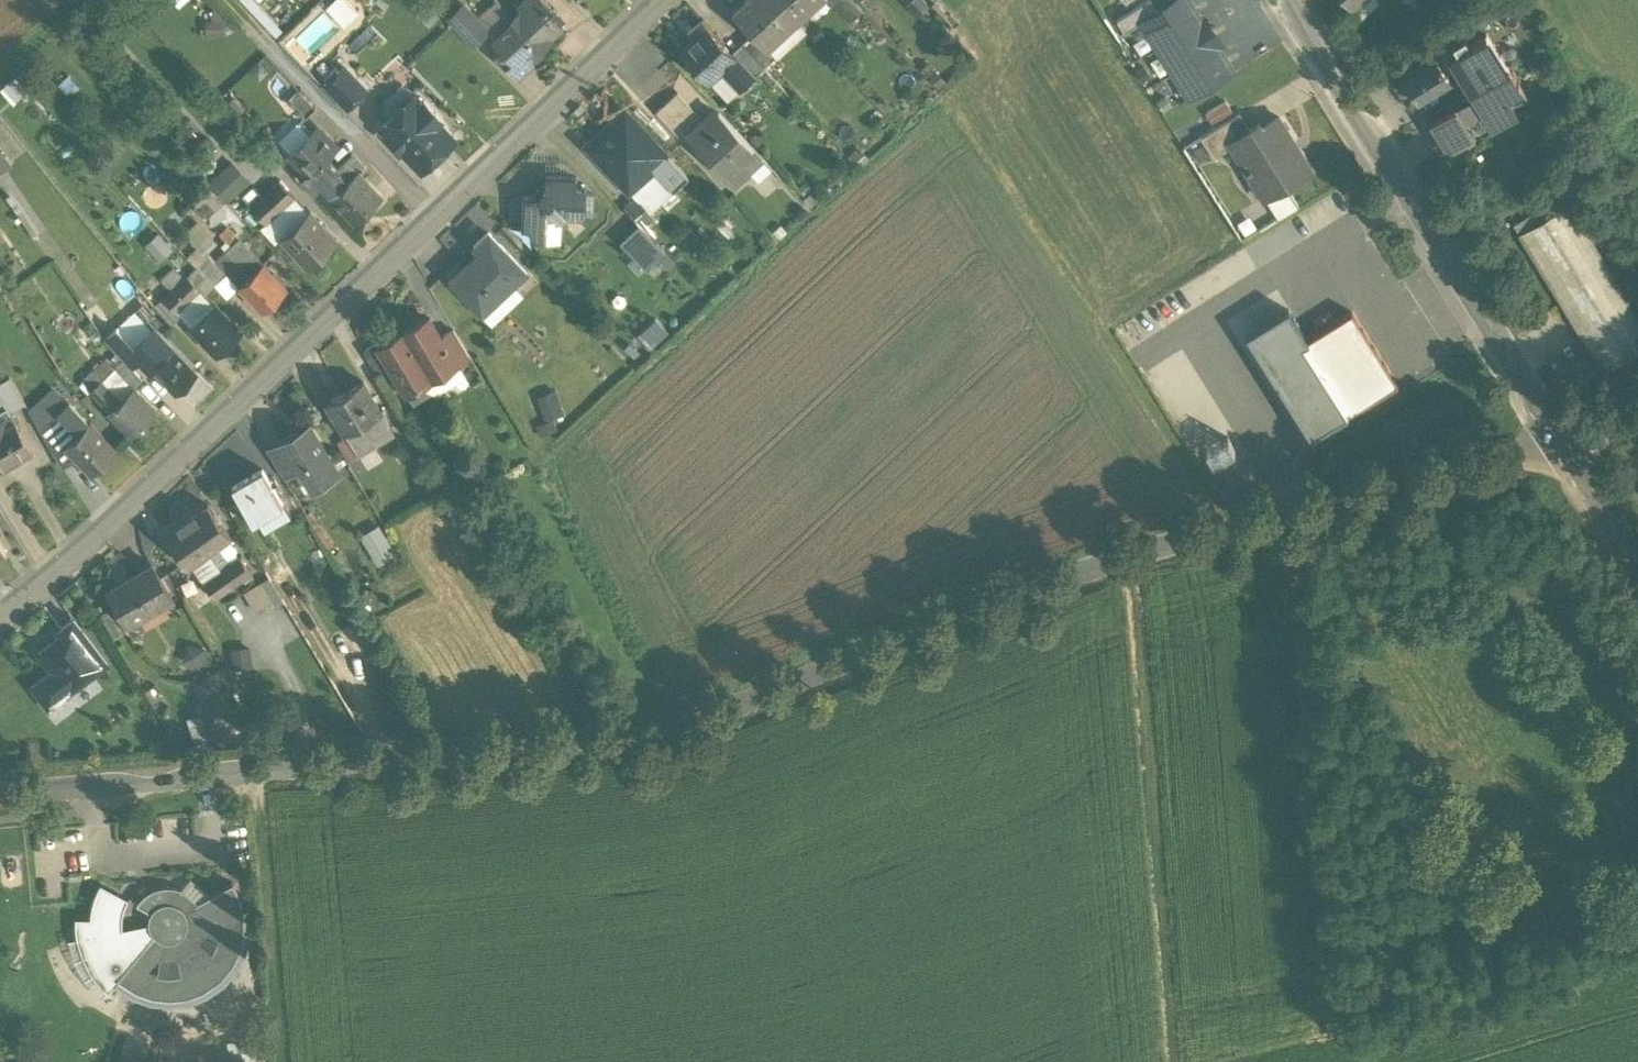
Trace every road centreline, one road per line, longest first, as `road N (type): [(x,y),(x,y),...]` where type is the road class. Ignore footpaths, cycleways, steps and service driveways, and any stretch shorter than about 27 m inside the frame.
road 1 (tertiary): [(1564,441),(1130,560),(708,717),(627,738),(0,797)]
road 2 (residential): [(0,618),(76,563),(664,0)]
road 3 (residential): [(1284,0),(1564,441)]
road 4 (track): [(1173,1061),(1130,560)]
road 5 (track): [(281,1061),(257,773)]
road 6 (tertiary): [(1564,441),(1637,571)]

